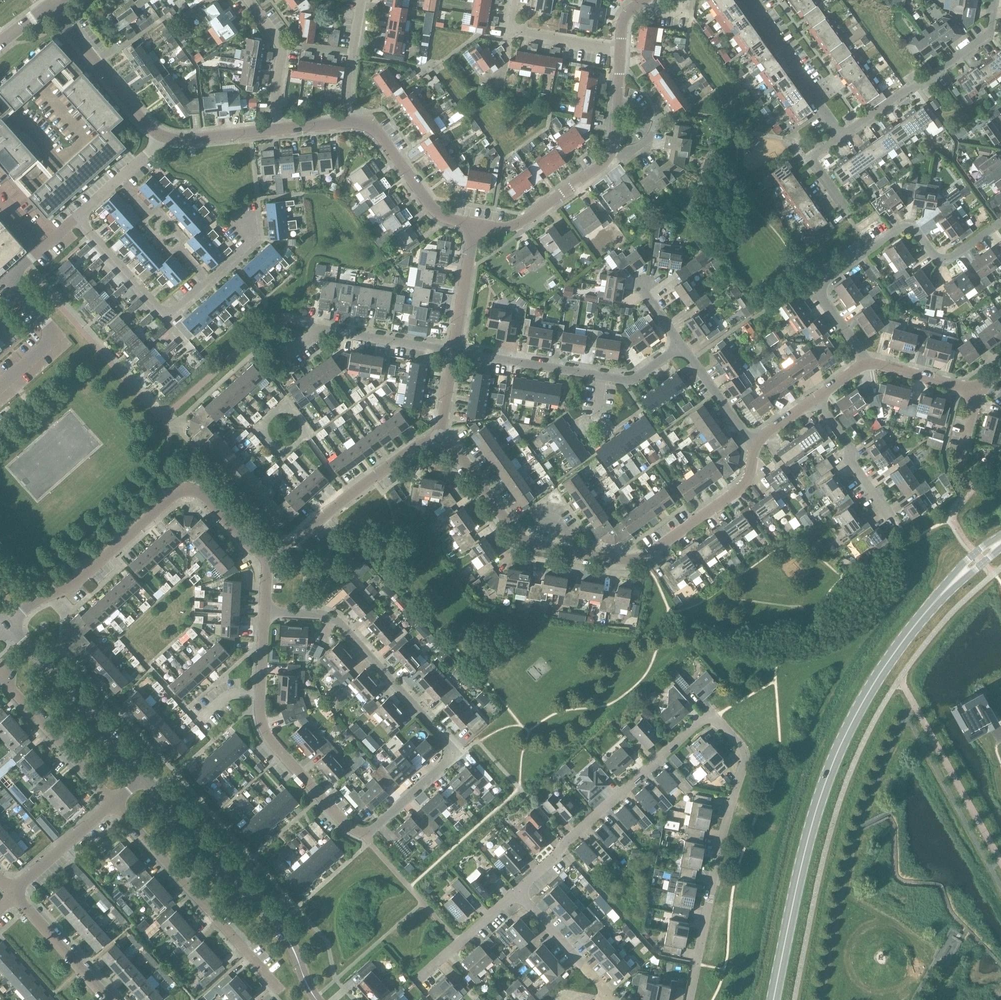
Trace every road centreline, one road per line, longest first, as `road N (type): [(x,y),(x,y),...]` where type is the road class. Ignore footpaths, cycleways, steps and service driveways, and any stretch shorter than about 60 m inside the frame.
road 1 (residential): [(689,999),(742,761),(720,725),(698,724),(517,891)]
road 2 (residential): [(260,694),(269,737),(348,827),(364,834),(446,761),(436,728),(337,623),(265,613)]
road 3 (secondary): [(774,999),(826,781),(881,672),(958,577)]
road 4 (residential): [(438,441),(461,457),(522,539),(622,561),(642,560),(746,485),(758,444)]
road 5 (residential): [(9,628),(76,583),(182,491),(201,495),(253,550),(268,555)]
road 6 (residential): [(866,363),(824,300),(825,283),(898,231),(912,230),(947,259),(1000,222)]
road 7 (tertiary): [(316,999),(290,941),(143,776)]
road 8 (residential): [(620,50),(615,138),(606,161),(515,226),(475,225)]
road 9 (residential): [(281,990),(112,801)]
road 10 (residential): [(454,352),(626,381),(682,347)]
road 11 (residential): [(996,0),(983,42),(842,139)]
road 12 (residential): [(268,555),(415,447),(438,441)]
road 13 (residential): [(45,246),(6,281),(55,338),(0,386)]
road 14 (tertiary): [(143,776),(9,628)]
road 15 (residential): [(281,358),(320,329),(454,352)]
road 16 (residential): [(76,218),(160,309),(176,309),(210,280)]
road 17 (residential): [(475,225),(436,212),(370,125),(345,124)]
road 18 (residential): [(164,138),(52,7)]
road 19 (residential): [(112,801),(0,677)]
road 20 (residential): [(842,139),(755,0)]
road 21 (residential): [(896,524),(814,400)]
road 22 (residential): [(272,131),(282,46),(248,0)]
road 23 (residential): [(620,50),(510,30),(515,0)]
road 24 (residential): [(107,999),(14,892)]
road 25 (residential): [(608,995),(517,891)]
road 26 (residential): [(210,280),(119,179)]
road 27 (residential): [(14,892),(112,801)]
road 28 (residential): [(454,352),(475,225)]
road 29 (residential): [(517,891),(424,978)]
road 30 (residential): [(345,124),(360,0)]
road 31 (residential): [(758,444),(682,347)]

